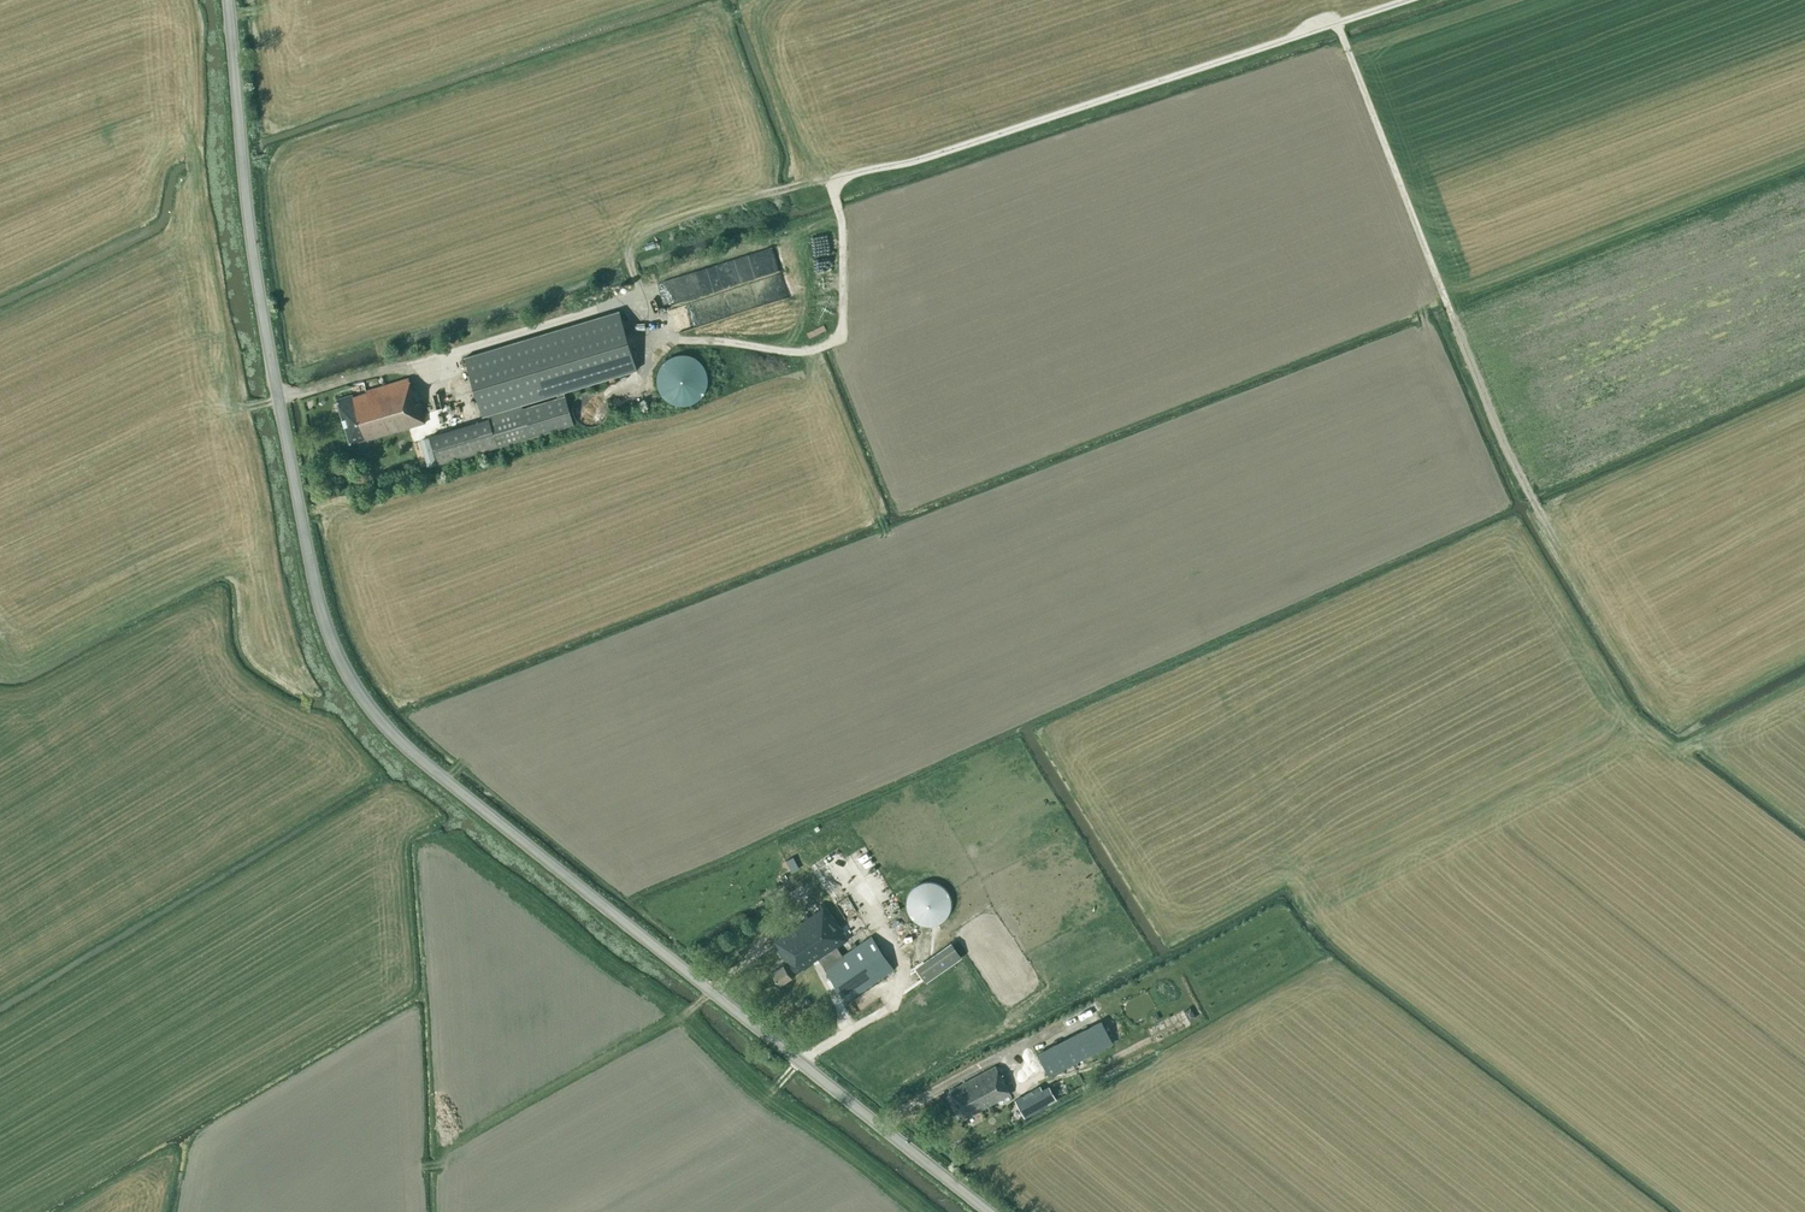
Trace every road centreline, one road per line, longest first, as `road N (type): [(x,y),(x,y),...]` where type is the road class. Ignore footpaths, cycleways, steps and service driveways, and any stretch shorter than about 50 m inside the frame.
road 1 (tertiary): [(985,1211),(413,756),(366,703),(333,646),(285,426),(248,213),(231,0)]

